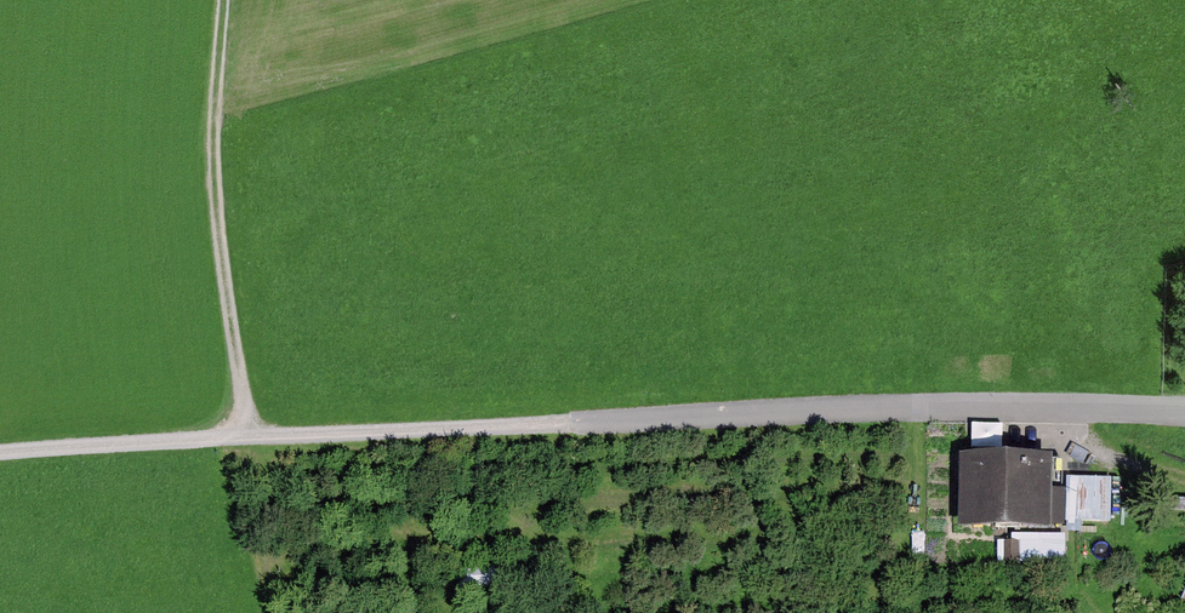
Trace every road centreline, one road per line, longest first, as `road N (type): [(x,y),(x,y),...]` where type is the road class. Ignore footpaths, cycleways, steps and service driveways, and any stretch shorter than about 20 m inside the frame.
road 1 (residential): [(1184,412),(926,406),(428,429)]
road 2 (track): [(225,0),(216,198),(250,437)]
road 3 (track): [(0,449),(428,429)]
road 4 (track): [(1054,408),(1075,447),(1184,483)]

